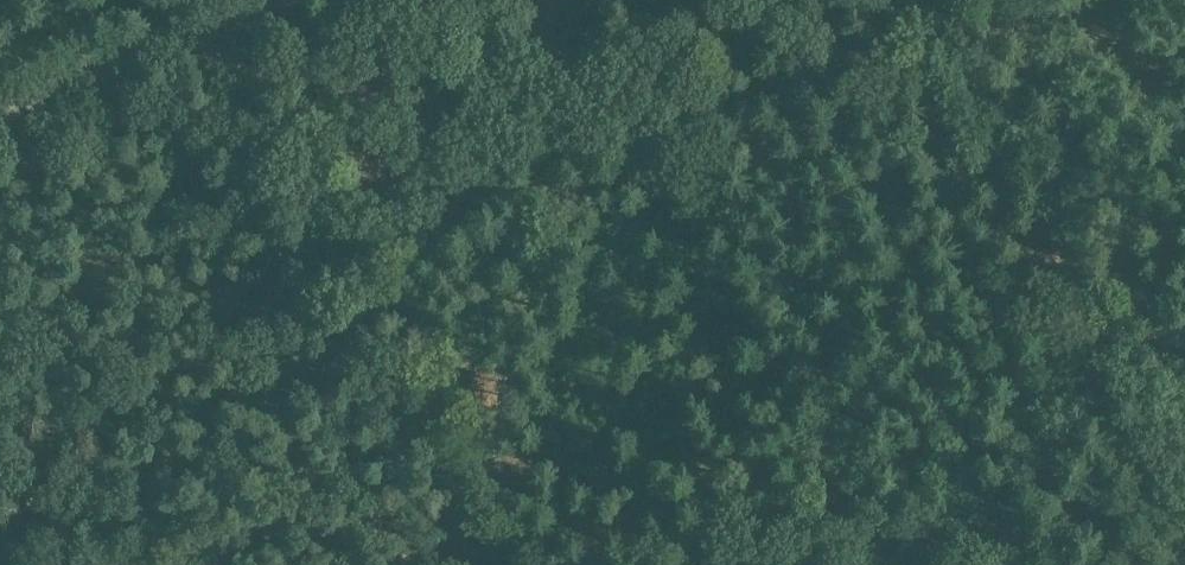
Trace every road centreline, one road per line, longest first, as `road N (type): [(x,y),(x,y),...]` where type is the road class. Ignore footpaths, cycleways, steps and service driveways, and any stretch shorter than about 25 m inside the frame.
road 1 (track): [(470,564),(252,59)]
road 2 (track): [(1184,407),(999,0)]
road 3 (track): [(0,126),(236,19)]

